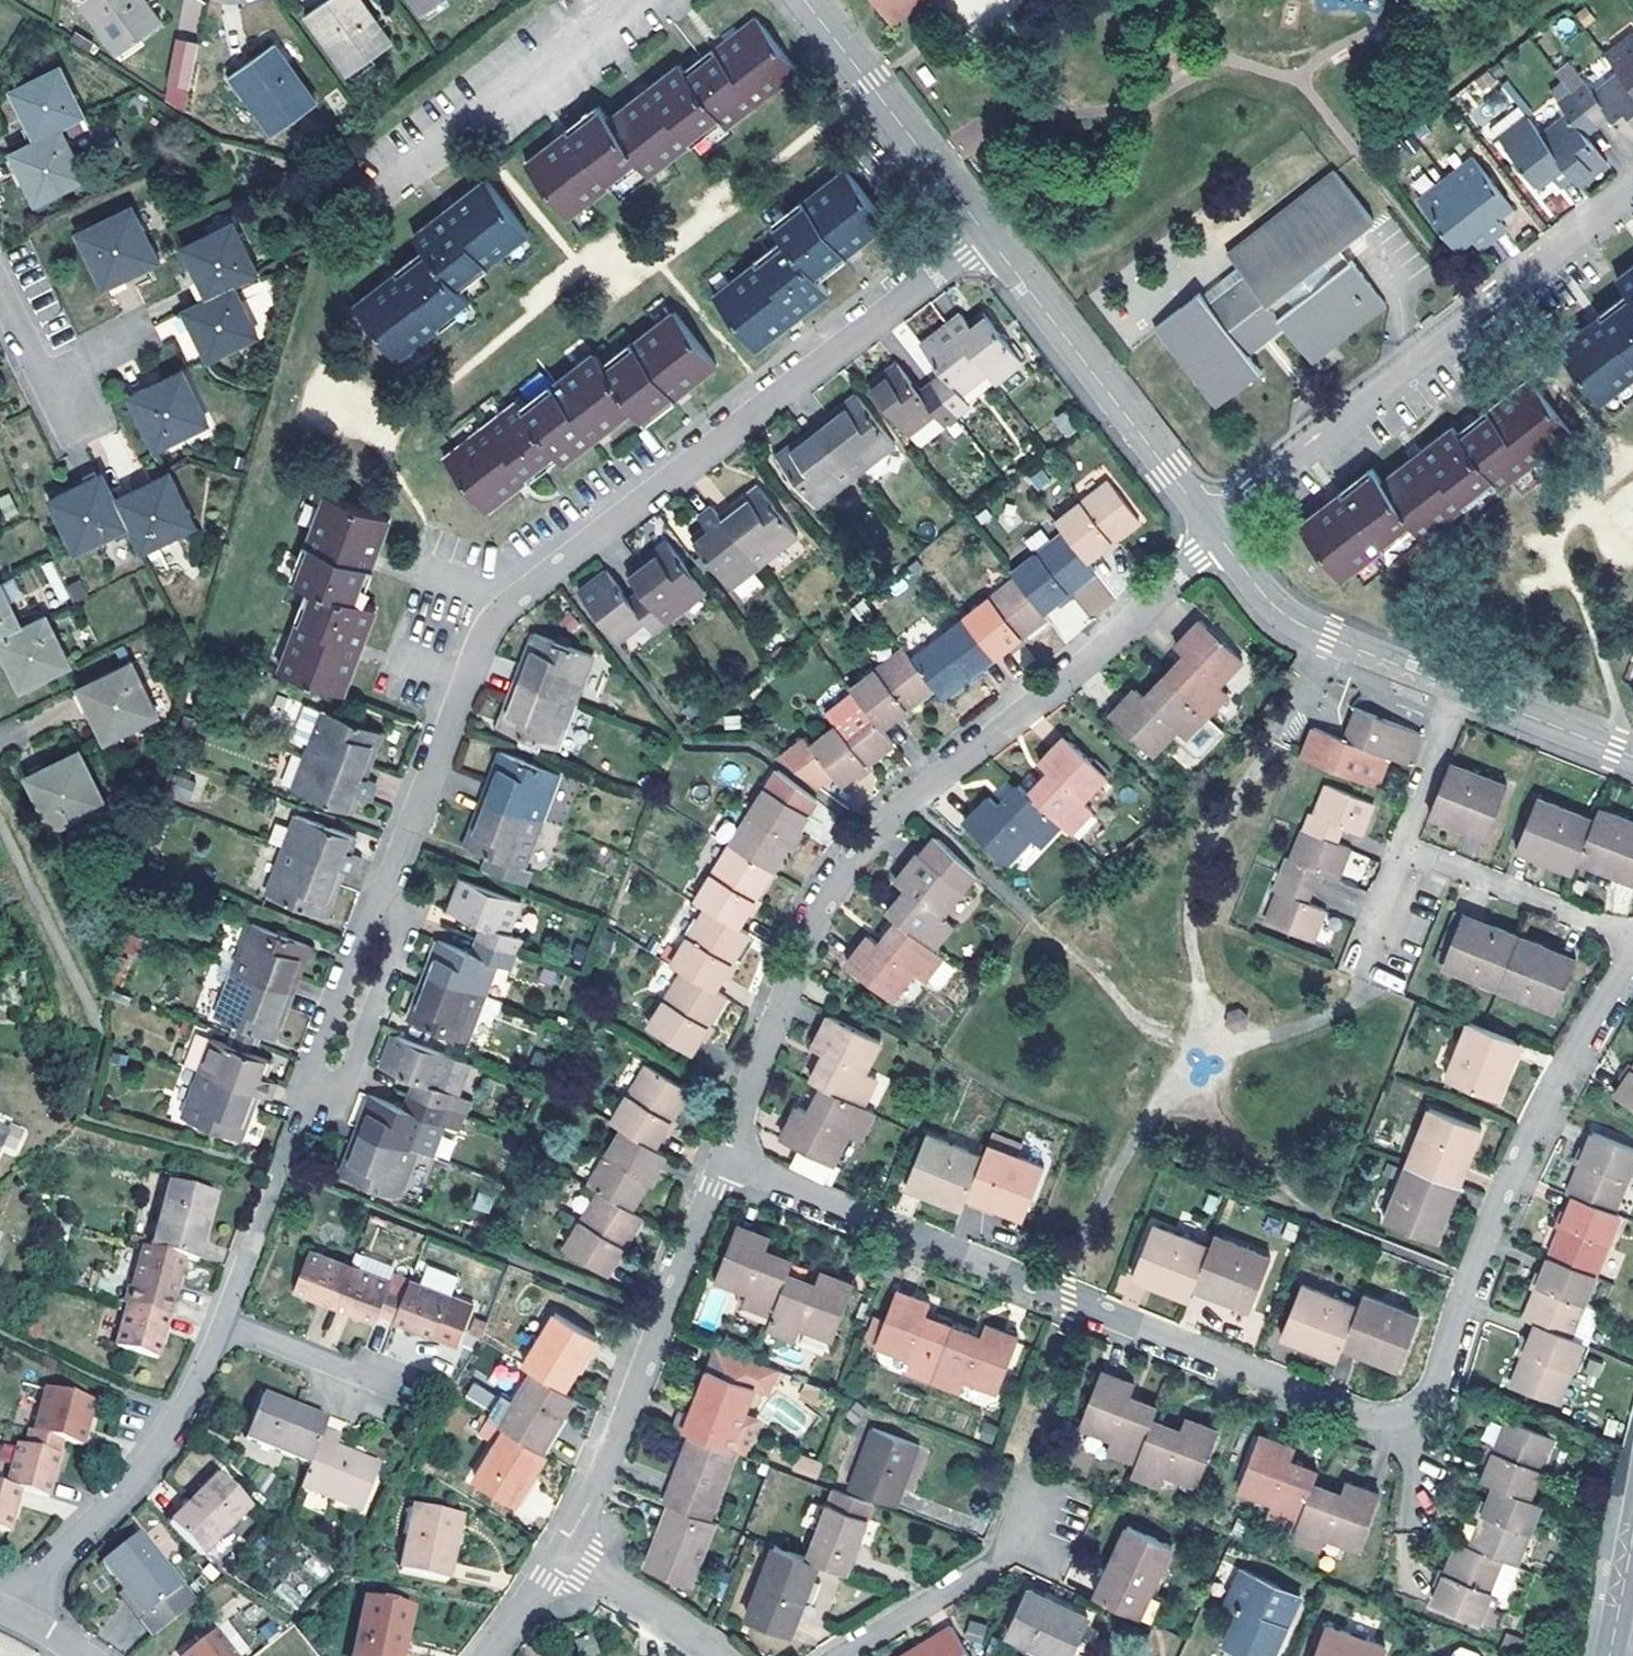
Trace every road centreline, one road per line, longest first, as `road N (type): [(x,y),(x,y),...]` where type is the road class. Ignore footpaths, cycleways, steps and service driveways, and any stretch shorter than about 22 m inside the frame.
road 1 (residential): [(1632,961),(1521,1150),(1464,1284),(1436,1383),(1406,1414),(1368,1415),(726,1162)]
road 2 (residential): [(381,911),(497,616),(986,236)]
road 3 (residential): [(726,1162),(807,938),(860,851),(1222,541)]
road 4 (residential): [(1205,519),(1632,188)]
road 5 (residential): [(564,1551),(607,1465),(726,1162)]
road 6 (residential): [(15,1612),(156,1459),(225,1322)]
road 7 (residential): [(1205,519),(986,236)]
road 8 (residential): [(369,197),(627,0)]
road 9 (residential): [(986,236),(804,0)]
road 10 (residential): [(1461,691),(1291,620),(1222,541)]
road 11 (residential): [(838,1655),(1009,1552),(1045,1520)]
road 12 (residential): [(1404,846),(1368,939),(1382,959),(1401,956),(1438,859)]
road 13 (residential): [(316,1077),(337,1085),(351,1075),(403,932),(394,915),(381,911)]
road 14 (residential): [(1632,936),(1438,859)]
road 15 (residential): [(225,1322),(417,1392)]
road 16 (residential): [(381,911),(365,921),(312,1062),(316,1077)]
road 17 (residential): [(716,1655),(564,1551)]
road 18 (residential): [(1632,757),(1461,691)]
road 19 (residential): [(1404,846),(1461,691)]
road 20 (residential): [(225,1322),(280,1174)]
road 21 (residential): [(0,291),(45,383),(70,408)]
road 22 (residential): [(490,1655),(564,1551)]
road 23 (tertiary): [(1609,1655),(1632,1536)]

